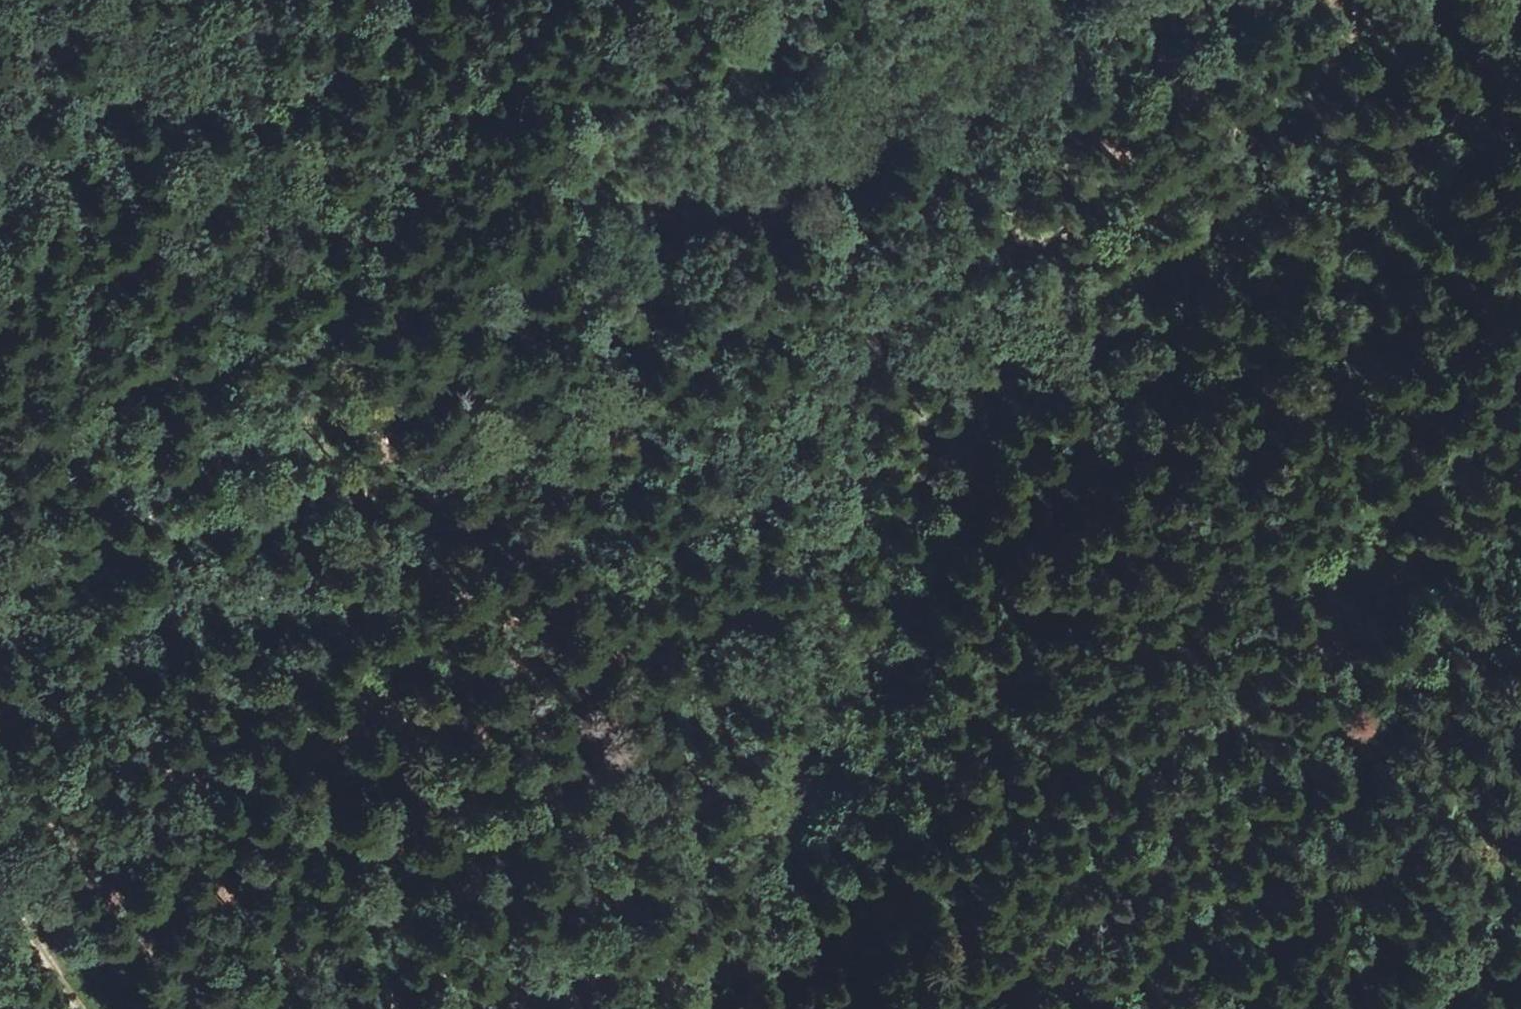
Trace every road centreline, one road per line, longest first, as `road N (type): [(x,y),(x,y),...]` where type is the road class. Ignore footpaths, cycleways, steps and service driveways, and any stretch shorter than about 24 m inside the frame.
road 1 (track): [(1069,1008),(1098,956),(1139,913),(1219,854),(1352,723),(1461,603),(1520,514)]
road 2 (track): [(0,899),(80,1008)]

